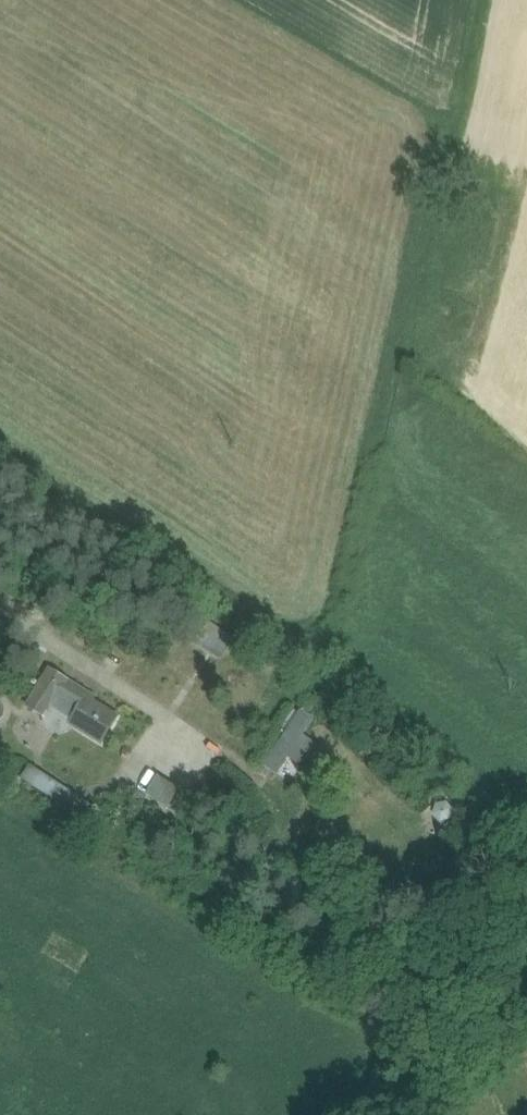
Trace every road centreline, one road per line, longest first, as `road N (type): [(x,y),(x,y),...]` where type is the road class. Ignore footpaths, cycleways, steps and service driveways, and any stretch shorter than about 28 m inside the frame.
road 1 (track): [(489,0),(323,669),(0,466)]
road 2 (track): [(0,610),(155,710)]

